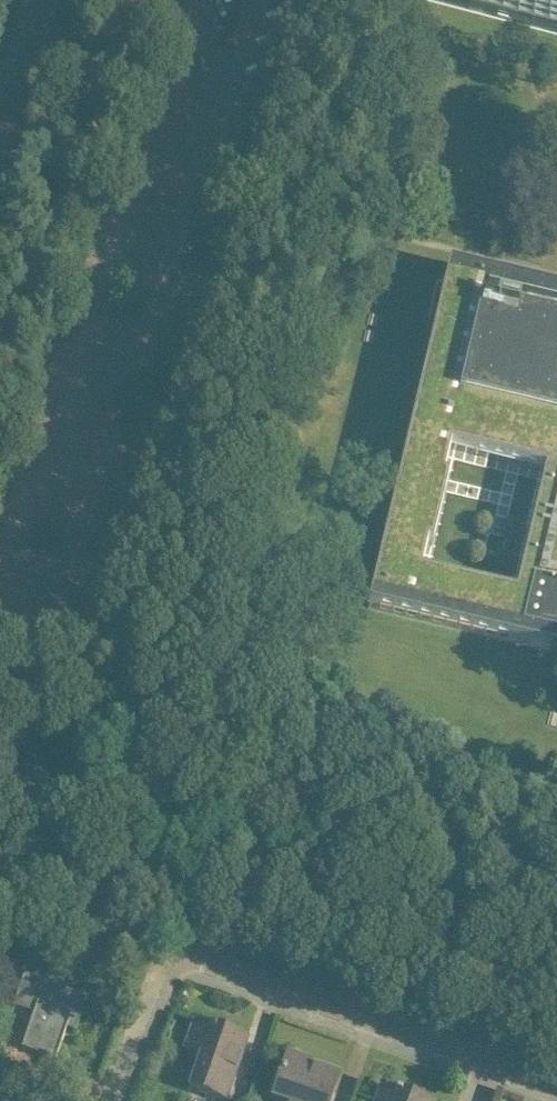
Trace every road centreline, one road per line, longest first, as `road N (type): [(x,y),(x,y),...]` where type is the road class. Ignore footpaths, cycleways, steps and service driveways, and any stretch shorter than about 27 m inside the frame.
road 1 (residential): [(492,1060),(186,958)]
road 2 (residential): [(115,1100),(160,970),(186,958)]
road 3 (unclassified): [(0,124),(44,0)]

